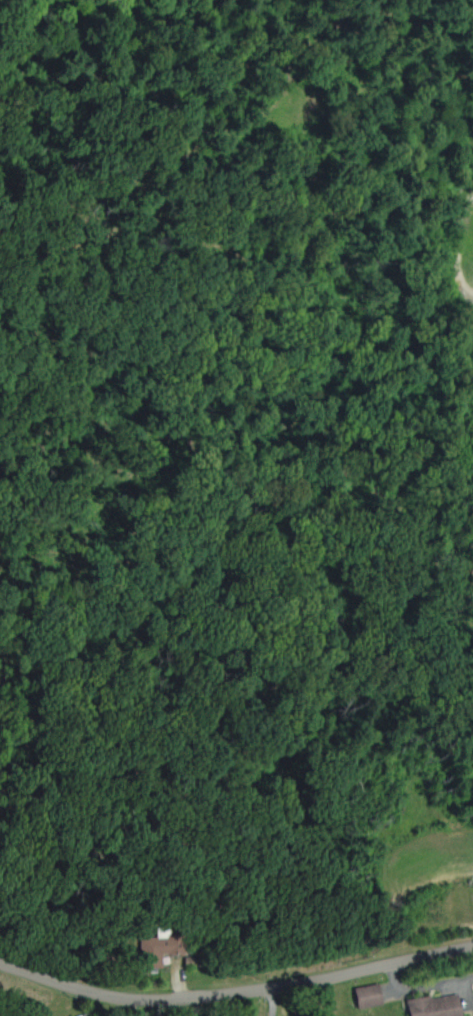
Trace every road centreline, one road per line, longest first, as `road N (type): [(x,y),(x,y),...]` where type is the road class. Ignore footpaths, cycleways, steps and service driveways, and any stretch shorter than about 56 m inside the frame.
road 1 (residential): [(0,961),(81,992),(143,1000),(273,987),(472,944)]

